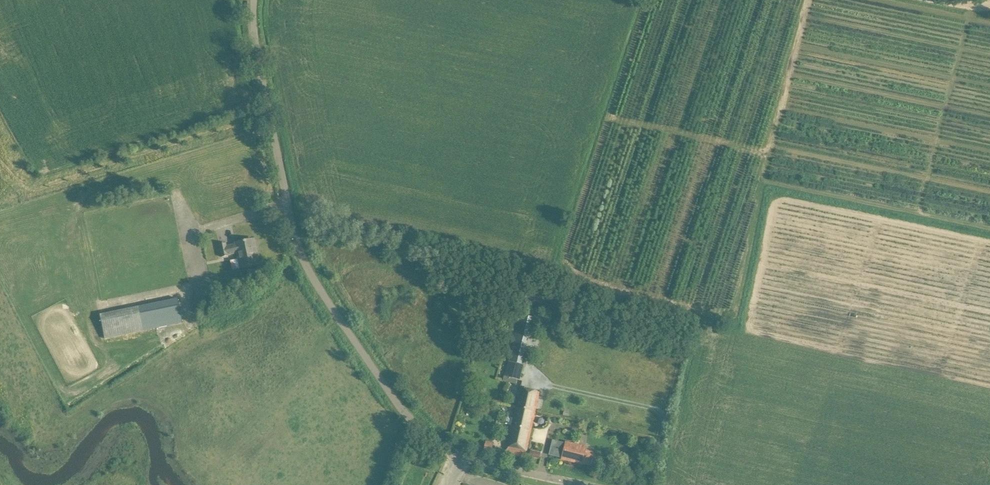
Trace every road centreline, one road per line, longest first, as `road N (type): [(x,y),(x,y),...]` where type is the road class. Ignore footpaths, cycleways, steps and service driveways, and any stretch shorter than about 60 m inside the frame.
road 1 (unclassified): [(585,484),(453,451),(400,407),(300,253),(253,0)]

